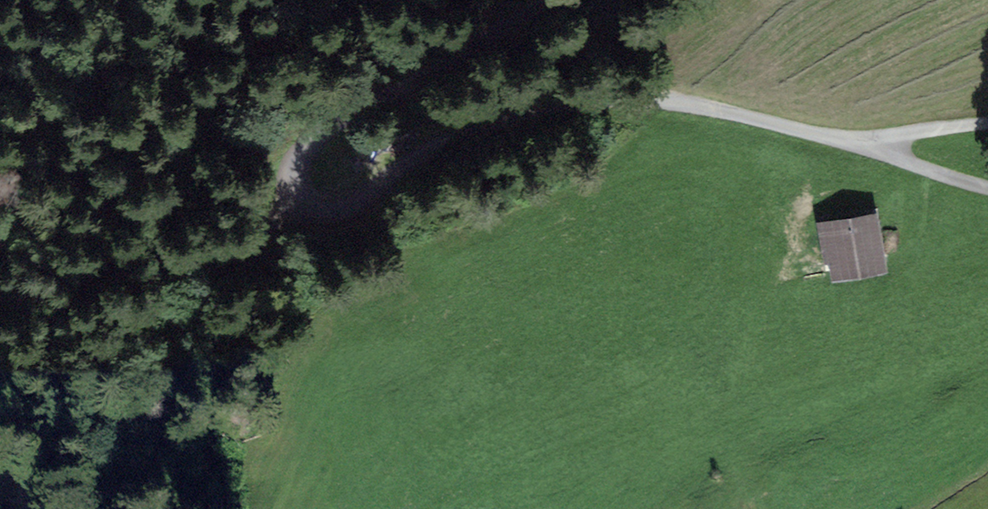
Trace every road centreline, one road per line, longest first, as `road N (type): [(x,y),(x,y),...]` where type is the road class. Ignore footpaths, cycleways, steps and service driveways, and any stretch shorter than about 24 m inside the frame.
road 1 (track): [(294,195),(310,206),(337,205),(421,151),(479,127),(615,97),(754,118),(987,188)]
road 2 (track): [(540,0),(303,151),(294,195),(235,261),(216,298),(139,508)]
road 3 (track): [(987,124),(853,143)]

